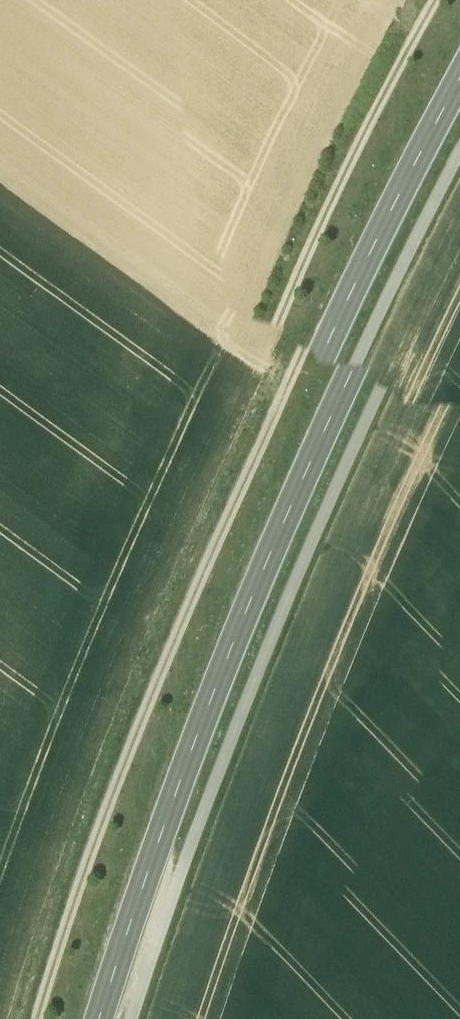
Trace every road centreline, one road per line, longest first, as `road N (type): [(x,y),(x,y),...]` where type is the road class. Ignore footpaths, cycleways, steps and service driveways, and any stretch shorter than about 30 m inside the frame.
road 1 (track): [(39,1018),(108,797),(279,389),(390,151),(459,27)]
road 2 (secondary): [(95,1018),(164,806),(324,413),(459,150)]
road 3 (track): [(129,1018),(274,619),(459,222)]

